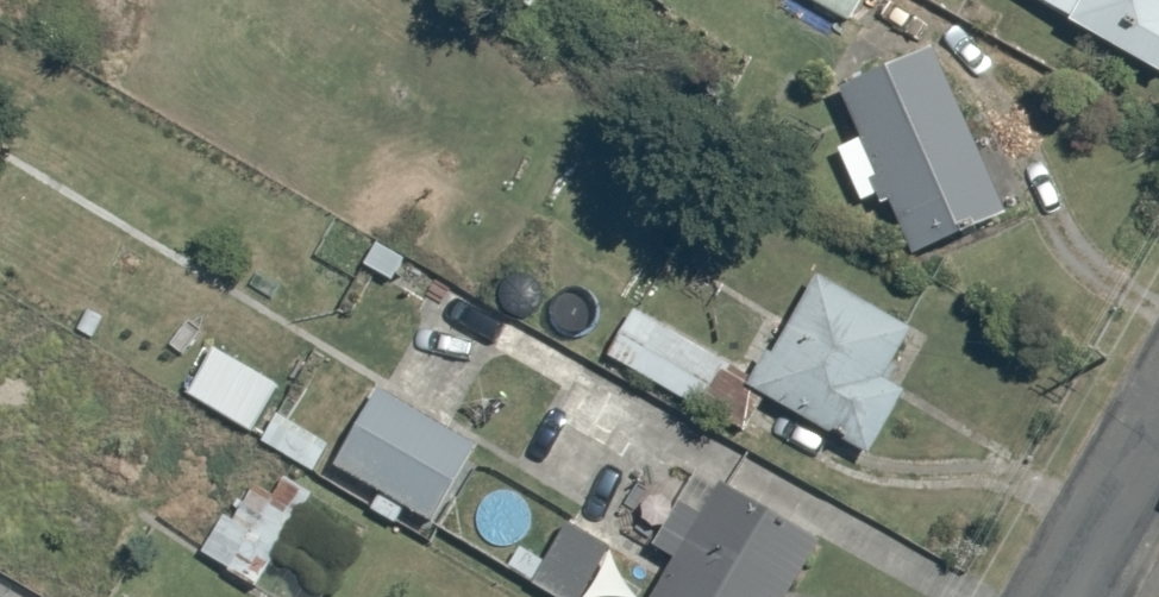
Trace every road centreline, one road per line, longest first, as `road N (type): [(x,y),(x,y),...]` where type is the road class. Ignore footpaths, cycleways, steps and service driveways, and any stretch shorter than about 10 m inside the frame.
road 1 (residential): [(1158,442),(1071,596)]

